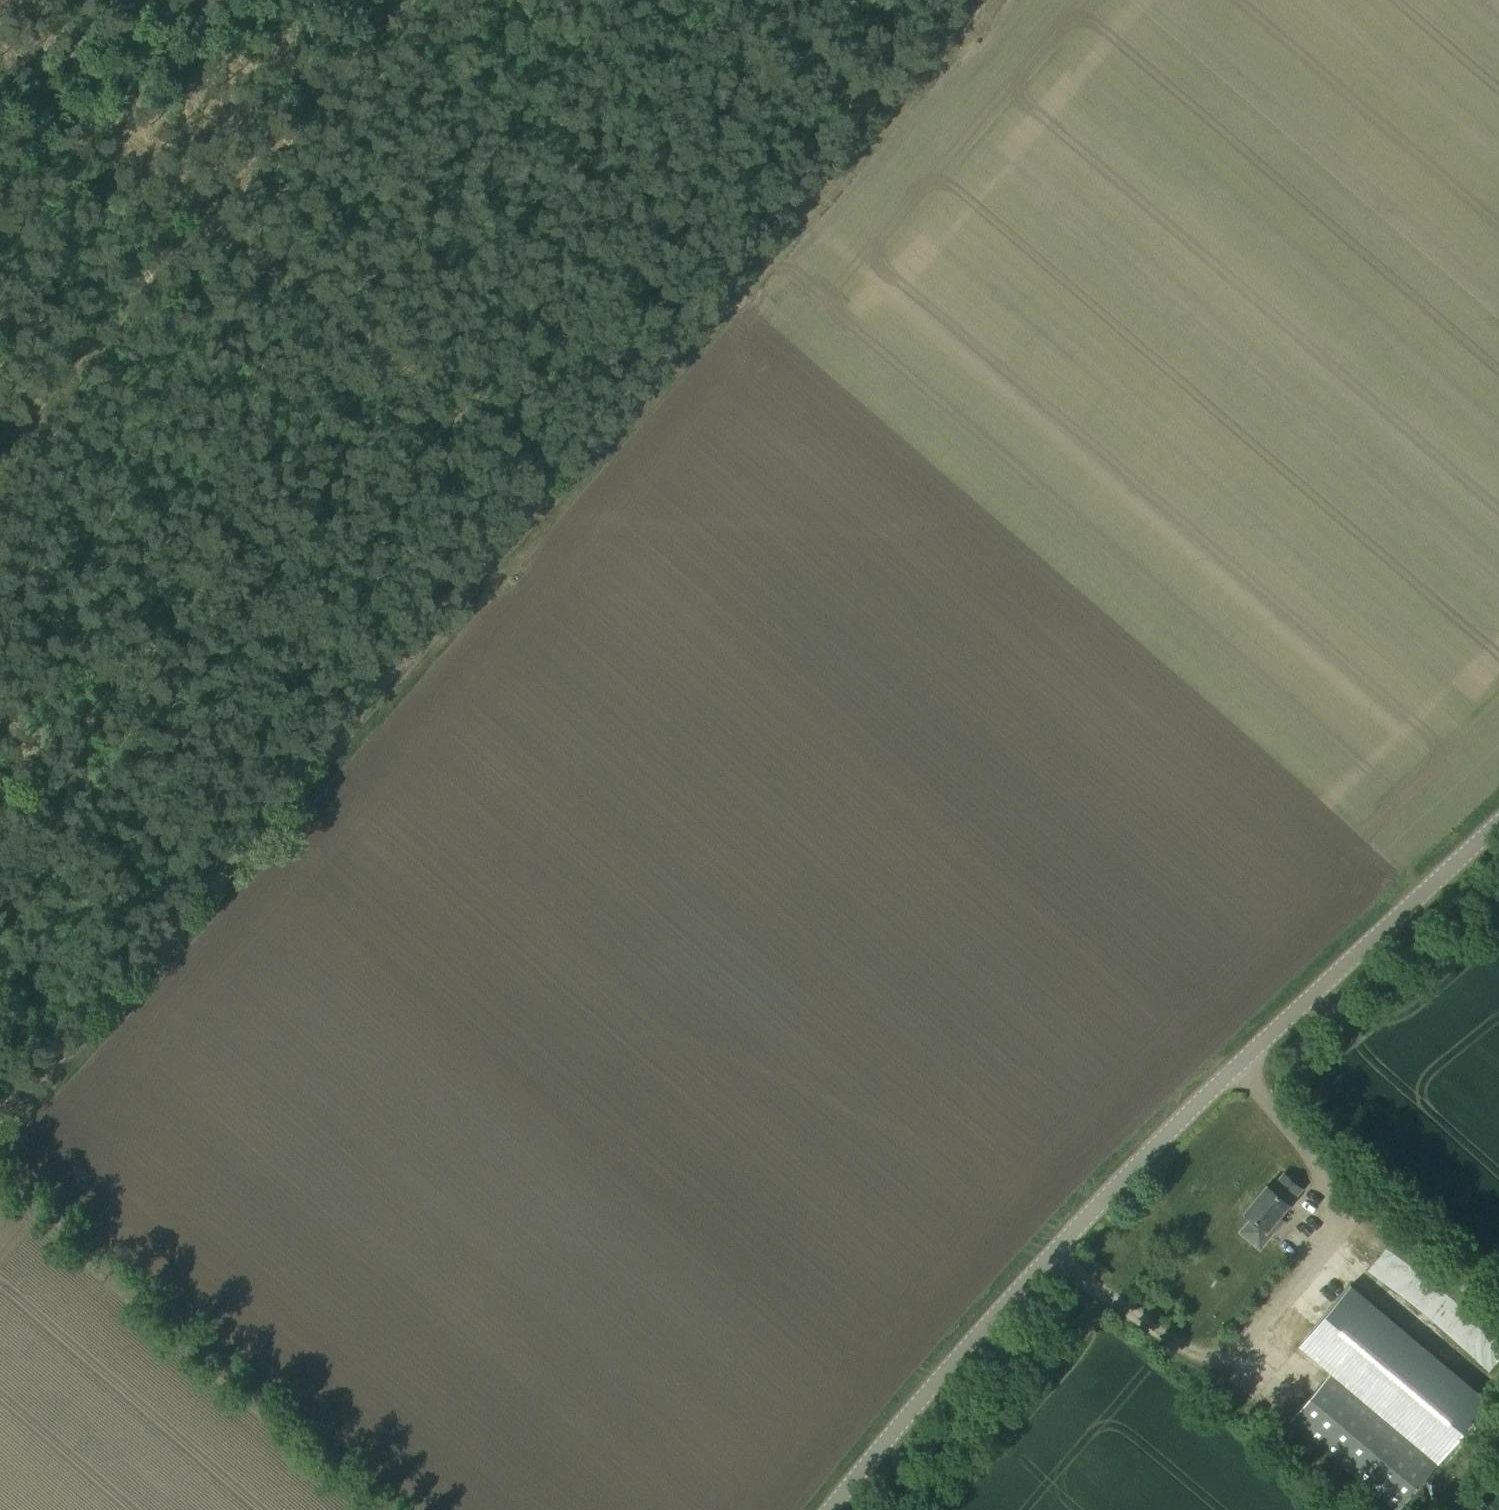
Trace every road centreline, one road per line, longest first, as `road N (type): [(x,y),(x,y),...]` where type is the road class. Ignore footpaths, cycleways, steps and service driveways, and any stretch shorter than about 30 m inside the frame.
road 1 (unclassified): [(818,1509),(1035,1260),(1498,819)]

